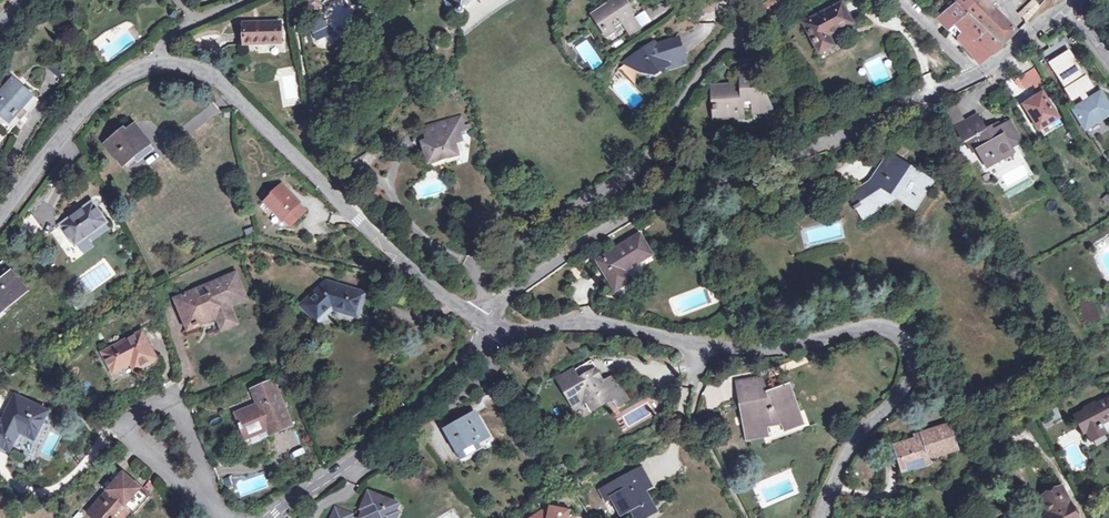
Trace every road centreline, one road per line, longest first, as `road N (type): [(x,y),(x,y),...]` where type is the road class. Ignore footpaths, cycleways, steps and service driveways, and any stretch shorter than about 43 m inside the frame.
road 1 (tertiary): [(489,322),(511,331),(596,323),(720,348),(784,348),(877,329),(904,334),(917,367),(857,437),(820,517)]
road 2 (tertiary): [(973,72),(950,75),(836,140),(641,205),(514,291),(489,322)]
road 3 (residential): [(743,0),(708,74),(655,149),(609,190),(501,259),(485,283),(484,318)]
road 4 (tertiary): [(153,59),(188,64),(219,81),(389,247),(484,318)]
road 5 (tertiary): [(489,322),(458,369),(272,517)]
road 6 (residential): [(207,497),(180,403),(161,398),(122,419),(121,438),(171,480)]
road 7 (tertiary): [(0,224),(89,106),(153,59)]

